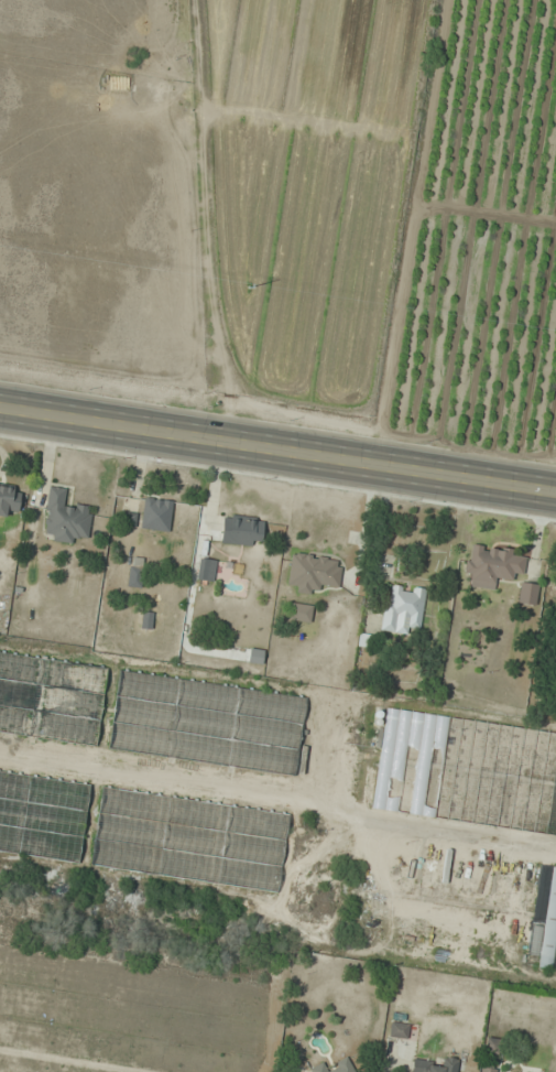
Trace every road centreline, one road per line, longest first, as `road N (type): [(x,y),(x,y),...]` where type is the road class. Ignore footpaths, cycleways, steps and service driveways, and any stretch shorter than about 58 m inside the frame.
road 1 (secondary): [(0,414),(555,502)]

